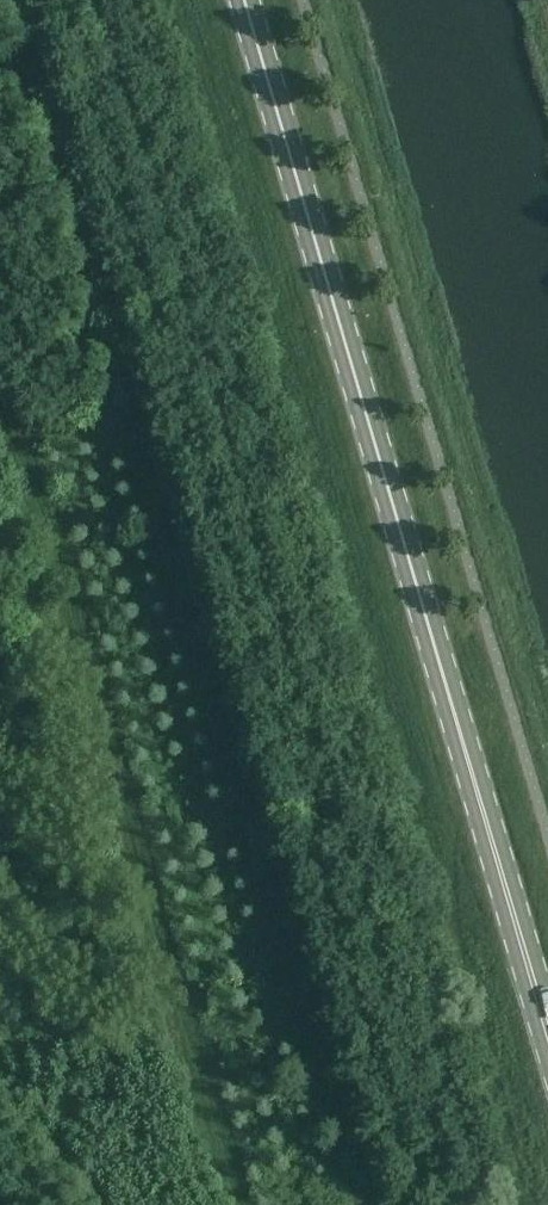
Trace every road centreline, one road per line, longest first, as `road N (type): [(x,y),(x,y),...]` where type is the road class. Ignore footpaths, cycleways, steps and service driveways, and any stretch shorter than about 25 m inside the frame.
road 1 (track): [(103,0),(452,1204)]
road 2 (secondary): [(547,1037),(245,0)]
road 3 (track): [(245,1204),(0,371)]

